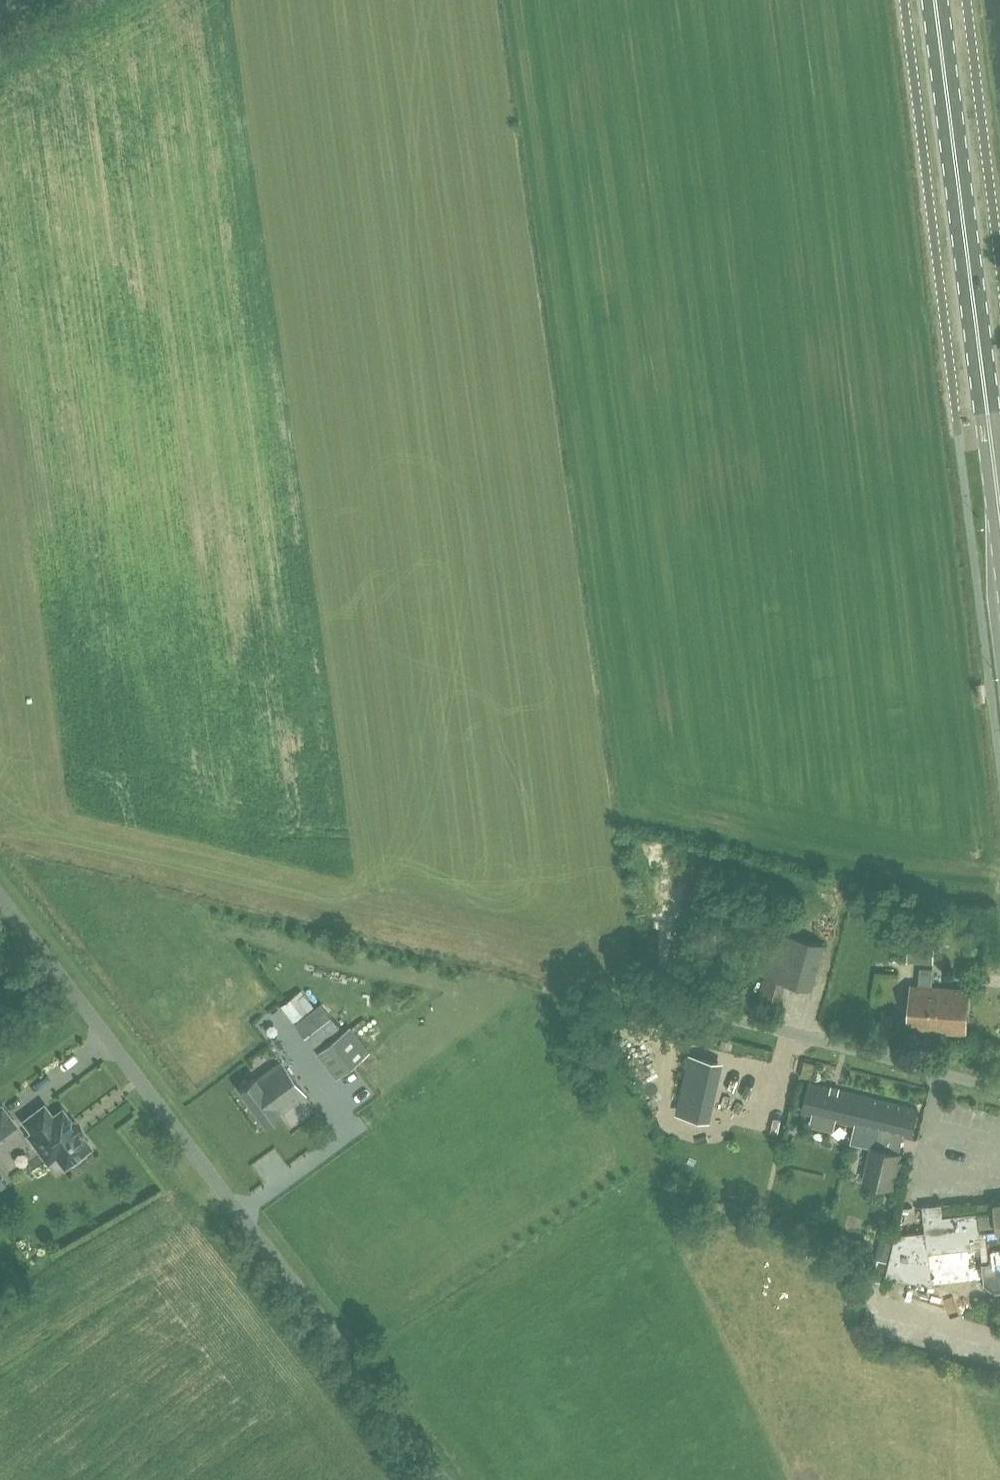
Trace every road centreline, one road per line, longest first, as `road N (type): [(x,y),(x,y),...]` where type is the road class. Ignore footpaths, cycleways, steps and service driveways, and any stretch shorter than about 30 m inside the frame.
road 1 (unclassified): [(443,1479),(0,893)]
road 2 (secondary): [(999,506),(935,0)]
road 3 (unclassified): [(999,1091),(518,971)]

